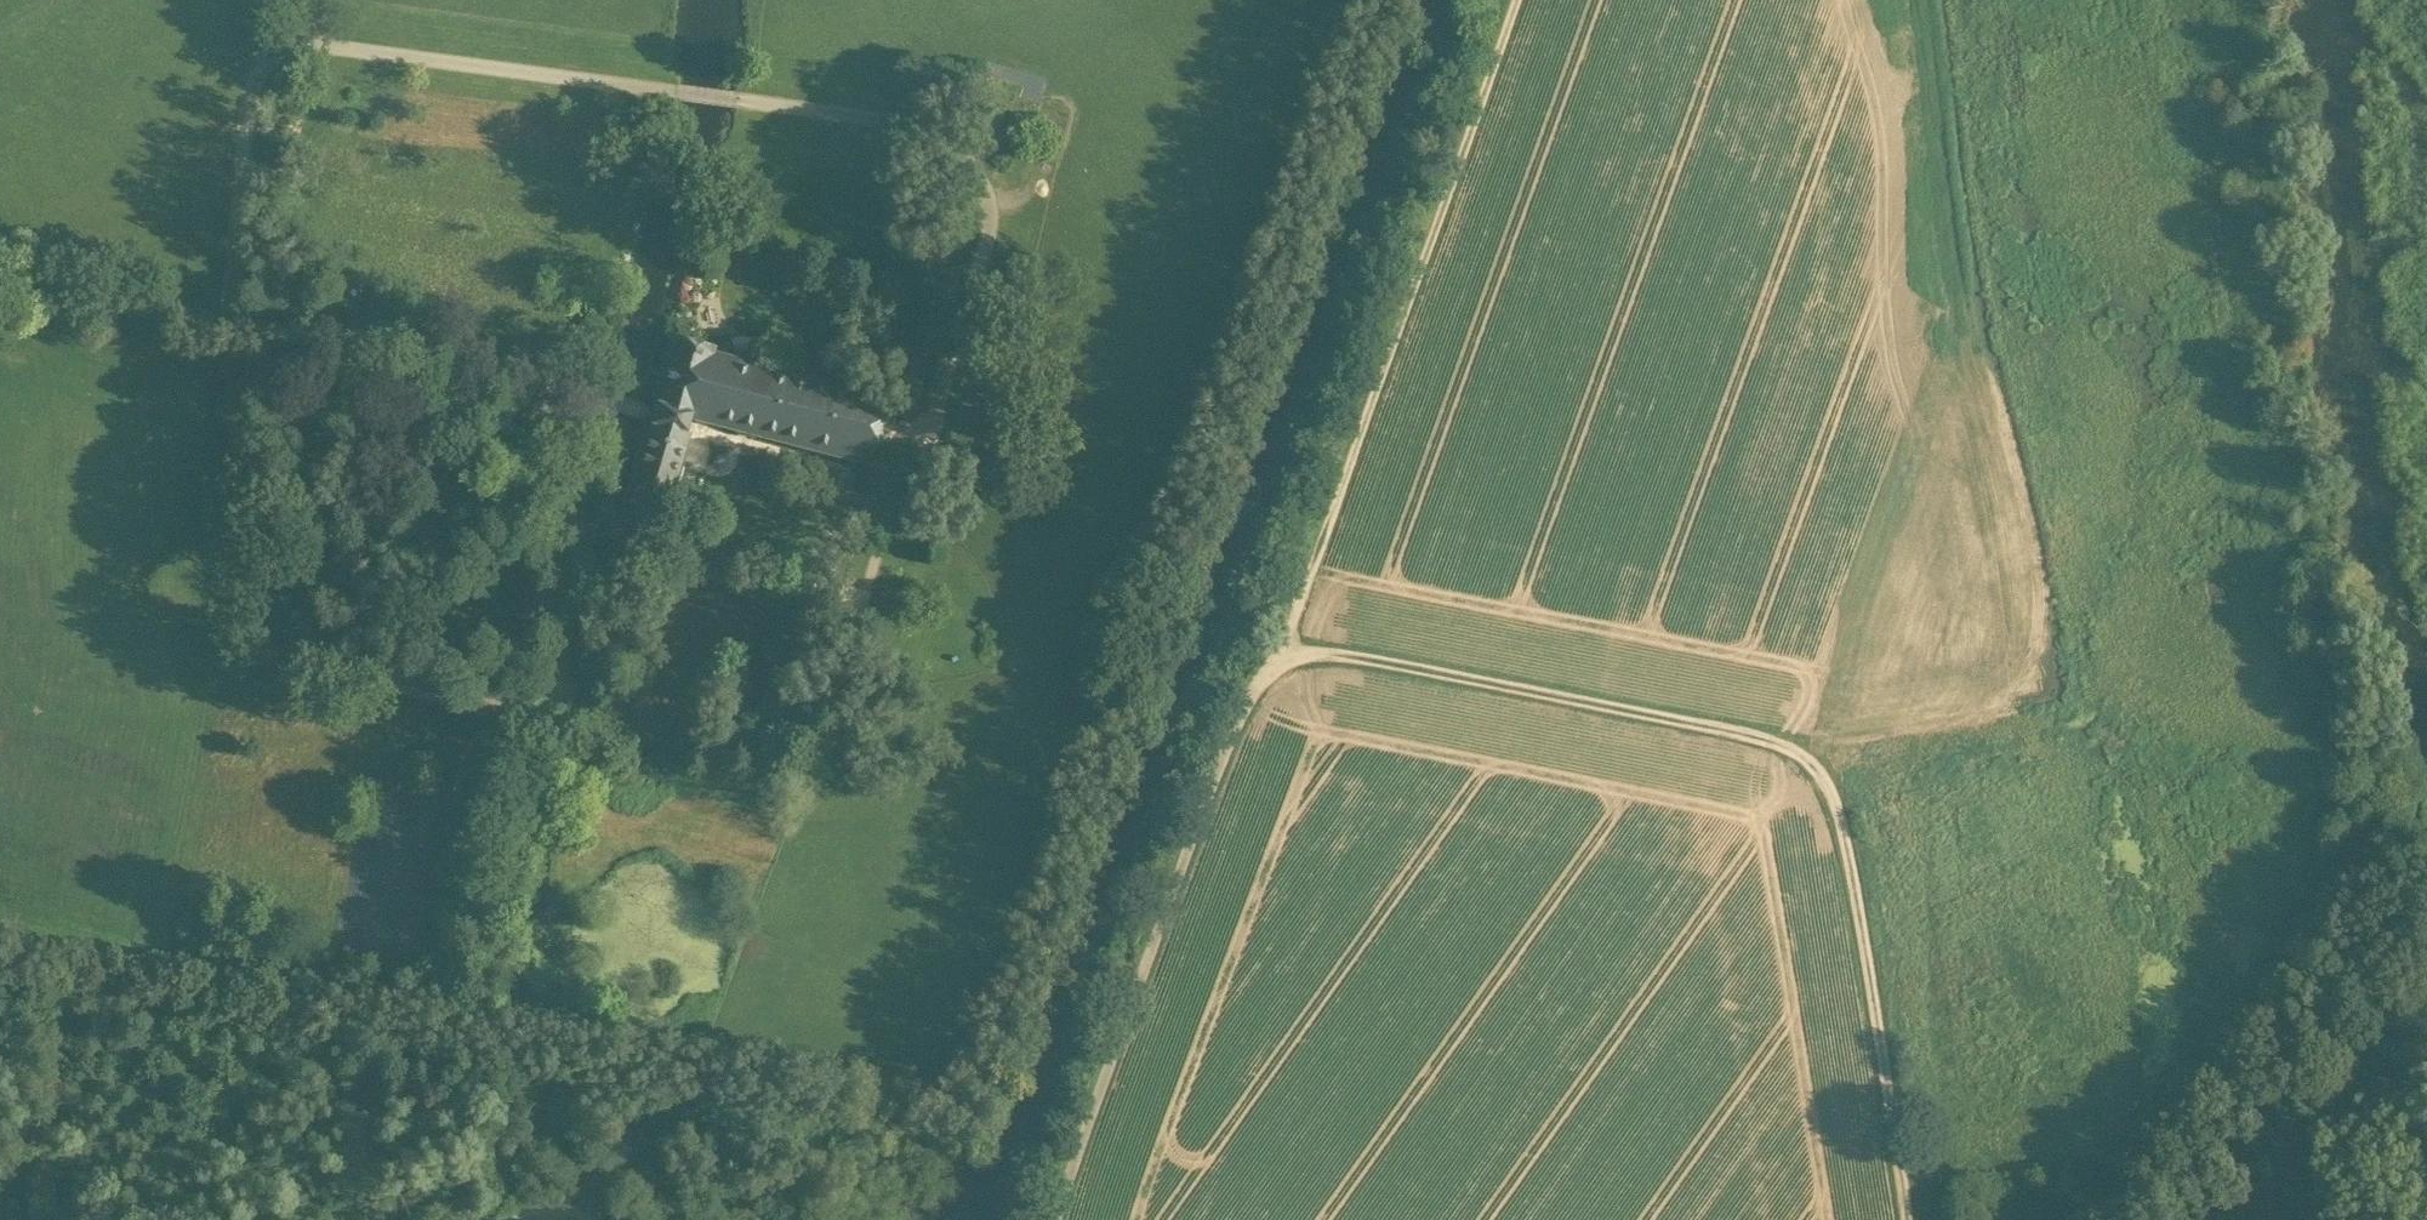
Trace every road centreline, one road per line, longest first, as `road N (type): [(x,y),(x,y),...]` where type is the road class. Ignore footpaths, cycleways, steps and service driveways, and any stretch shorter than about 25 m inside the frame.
road 1 (track): [(1525,0),(1312,590),(1257,693),(1049,1219)]
road 2 (track): [(1282,659),(1745,741),(1802,762),(1830,787),(1846,829),(1911,1219)]
road 3 (track): [(2341,903),(2193,0)]

